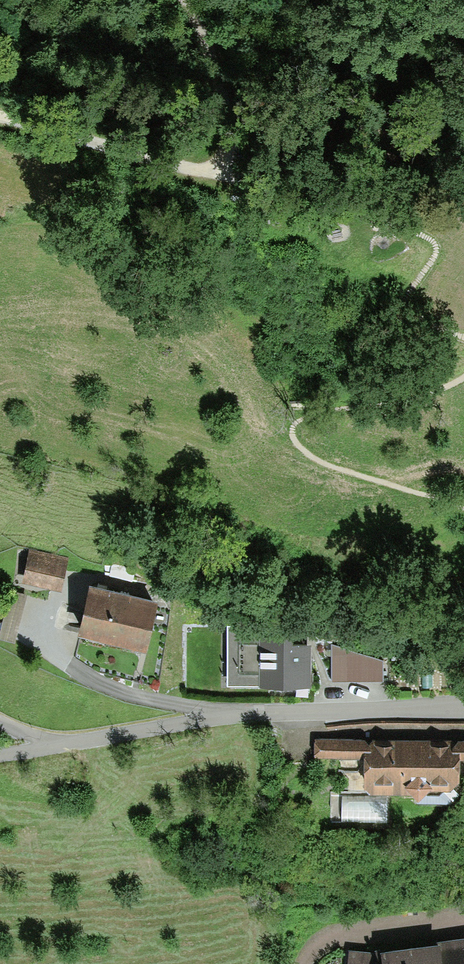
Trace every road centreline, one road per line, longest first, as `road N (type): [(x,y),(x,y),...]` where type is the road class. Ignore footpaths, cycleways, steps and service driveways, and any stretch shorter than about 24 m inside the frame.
road 1 (residential): [(463,712),(271,713),(49,744)]
road 2 (track): [(225,177),(0,116)]
road 3 (track): [(186,0),(220,96),(229,146),(225,177)]
road 4 (track): [(395,226),(362,209),(225,177)]

